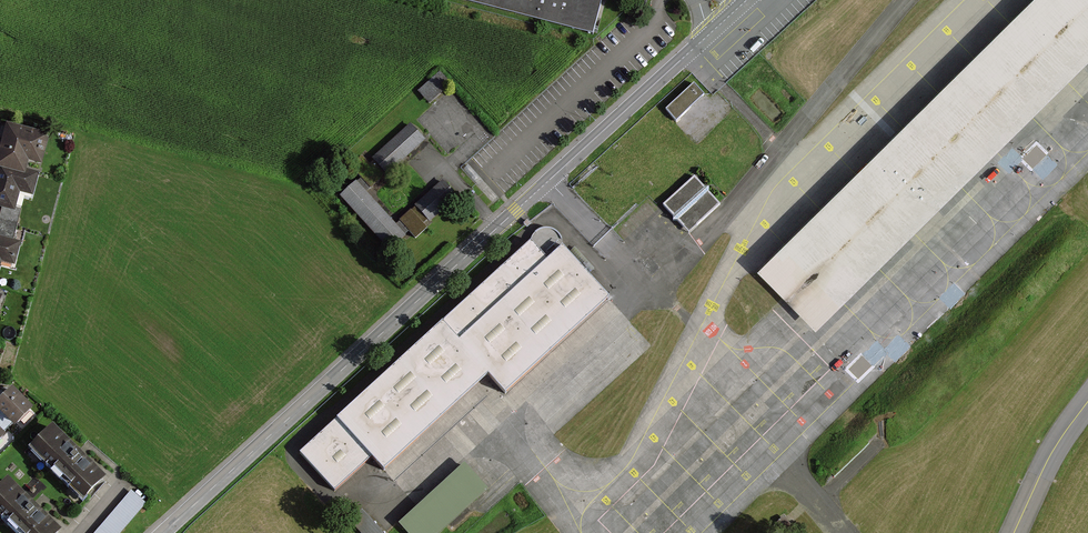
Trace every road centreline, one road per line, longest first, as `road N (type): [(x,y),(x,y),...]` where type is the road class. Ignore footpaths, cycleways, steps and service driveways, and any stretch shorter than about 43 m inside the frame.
road 1 (secondary): [(170,525),(224,443),(240,401),(344,0)]
road 2 (secondary): [(415,304),(747,0)]
road 3 (tertiary): [(170,525),(415,304)]

